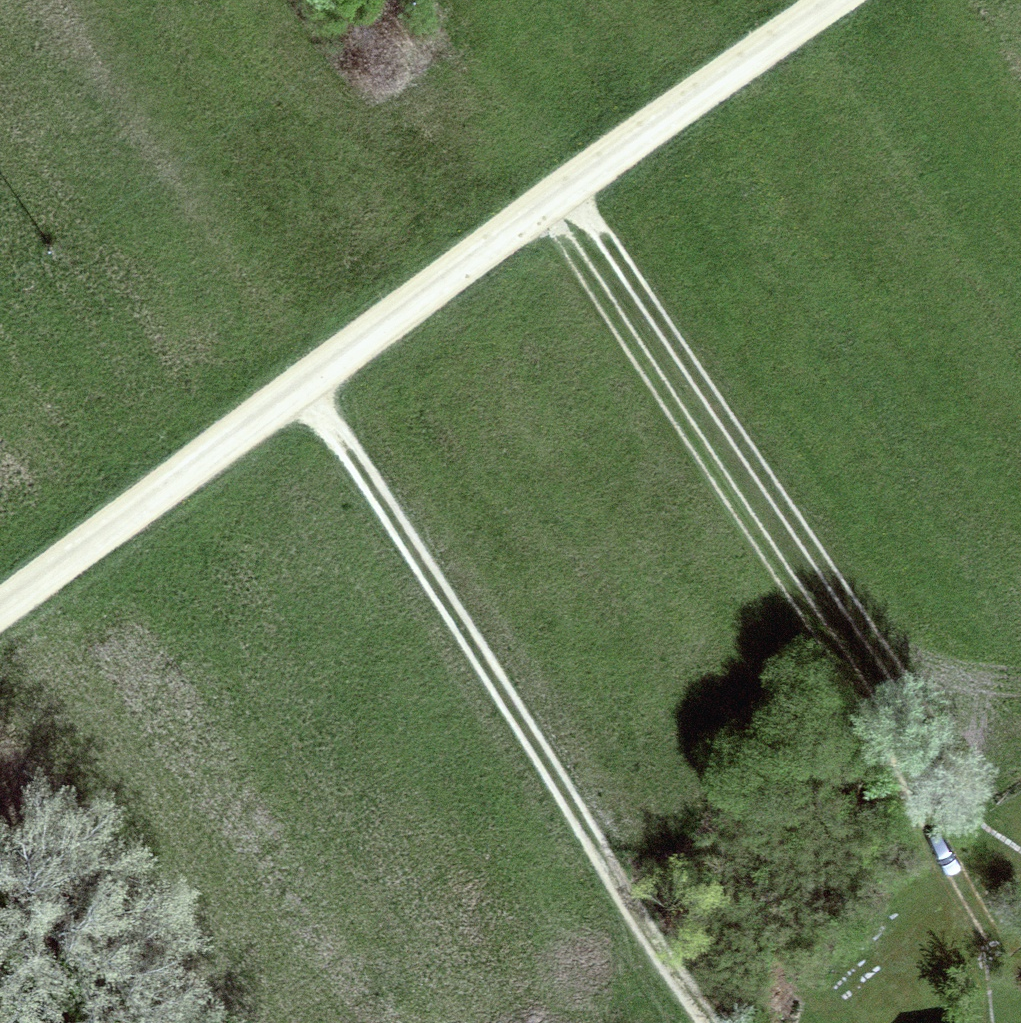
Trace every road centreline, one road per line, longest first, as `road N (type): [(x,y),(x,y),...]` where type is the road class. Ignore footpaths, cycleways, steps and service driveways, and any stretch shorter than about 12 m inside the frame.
road 1 (track): [(0,599),(833,0)]
road 2 (track): [(549,201),(1020,959)]
road 3 (track): [(306,382),(716,1022)]

